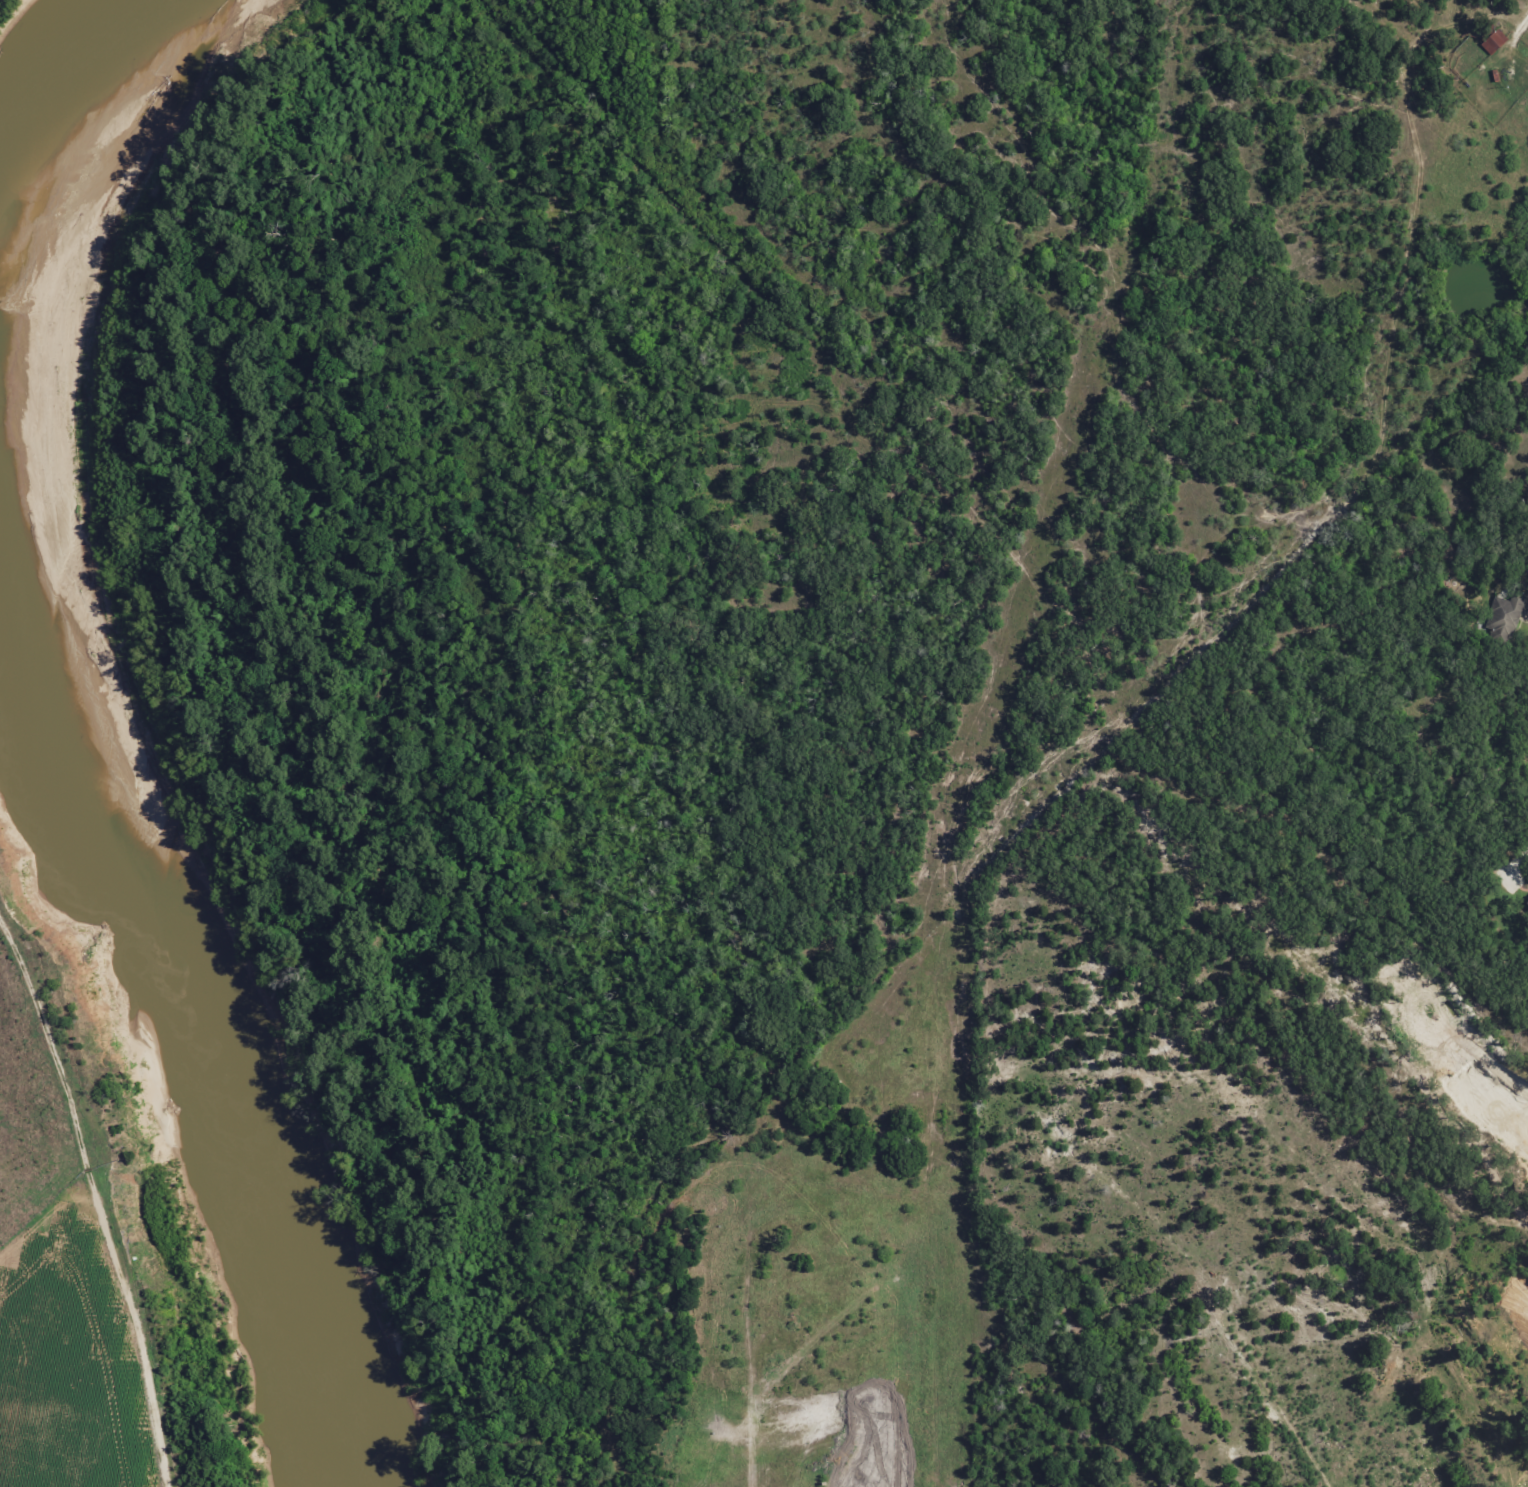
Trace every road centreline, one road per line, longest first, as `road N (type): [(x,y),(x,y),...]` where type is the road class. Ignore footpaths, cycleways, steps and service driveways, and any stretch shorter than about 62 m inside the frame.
road 1 (residential): [(167,1486),(145,1355),(0,917)]

